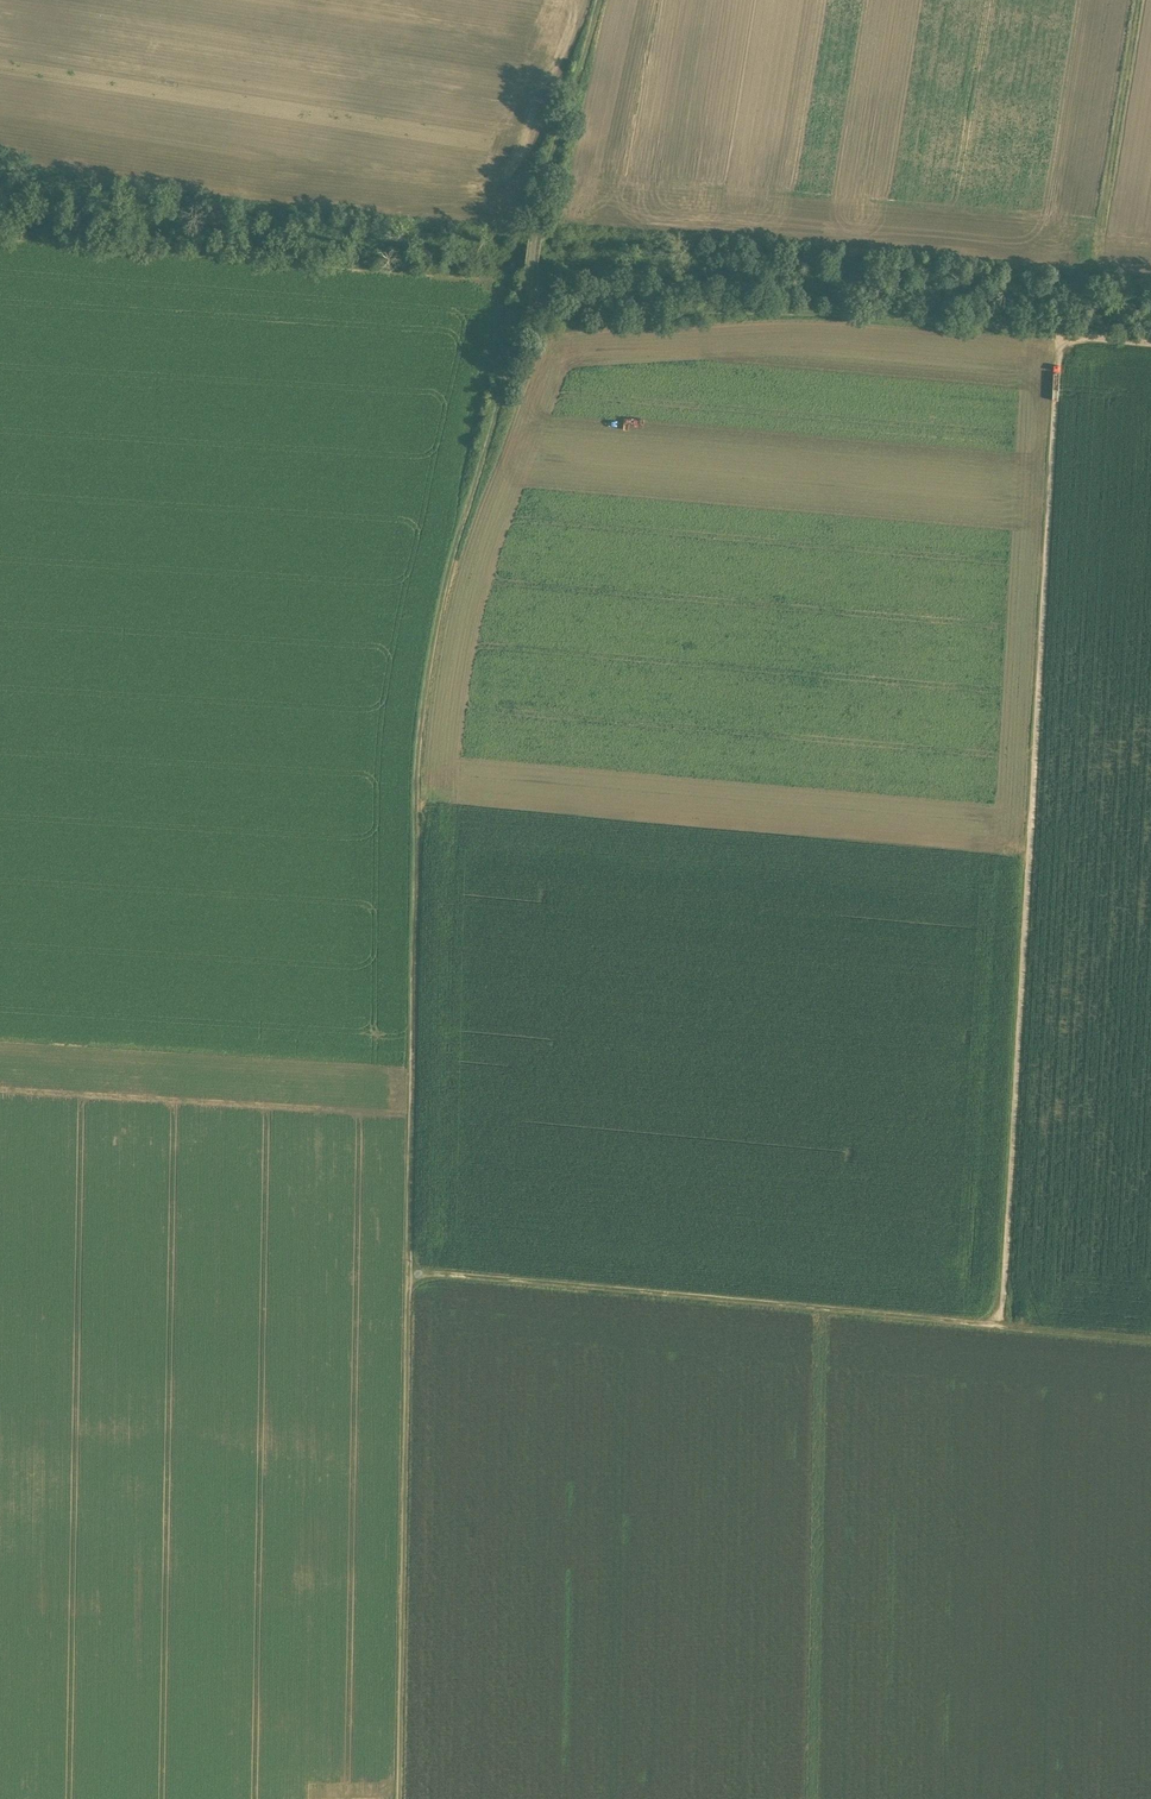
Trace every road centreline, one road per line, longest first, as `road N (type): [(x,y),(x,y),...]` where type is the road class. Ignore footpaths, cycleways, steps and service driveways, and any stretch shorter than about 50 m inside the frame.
road 1 (track): [(399,1798),(427,649),(522,333),(547,176),(601,0)]
road 2 (track): [(991,1322),(1002,1301),(1060,333)]
road 3 (track): [(1150,342),(846,314),(527,311)]
road 4 (track): [(411,1272),(991,1322)]
road 5 (track): [(1139,0),(1095,263)]
road 6 (track): [(991,1322),(1150,1338)]

